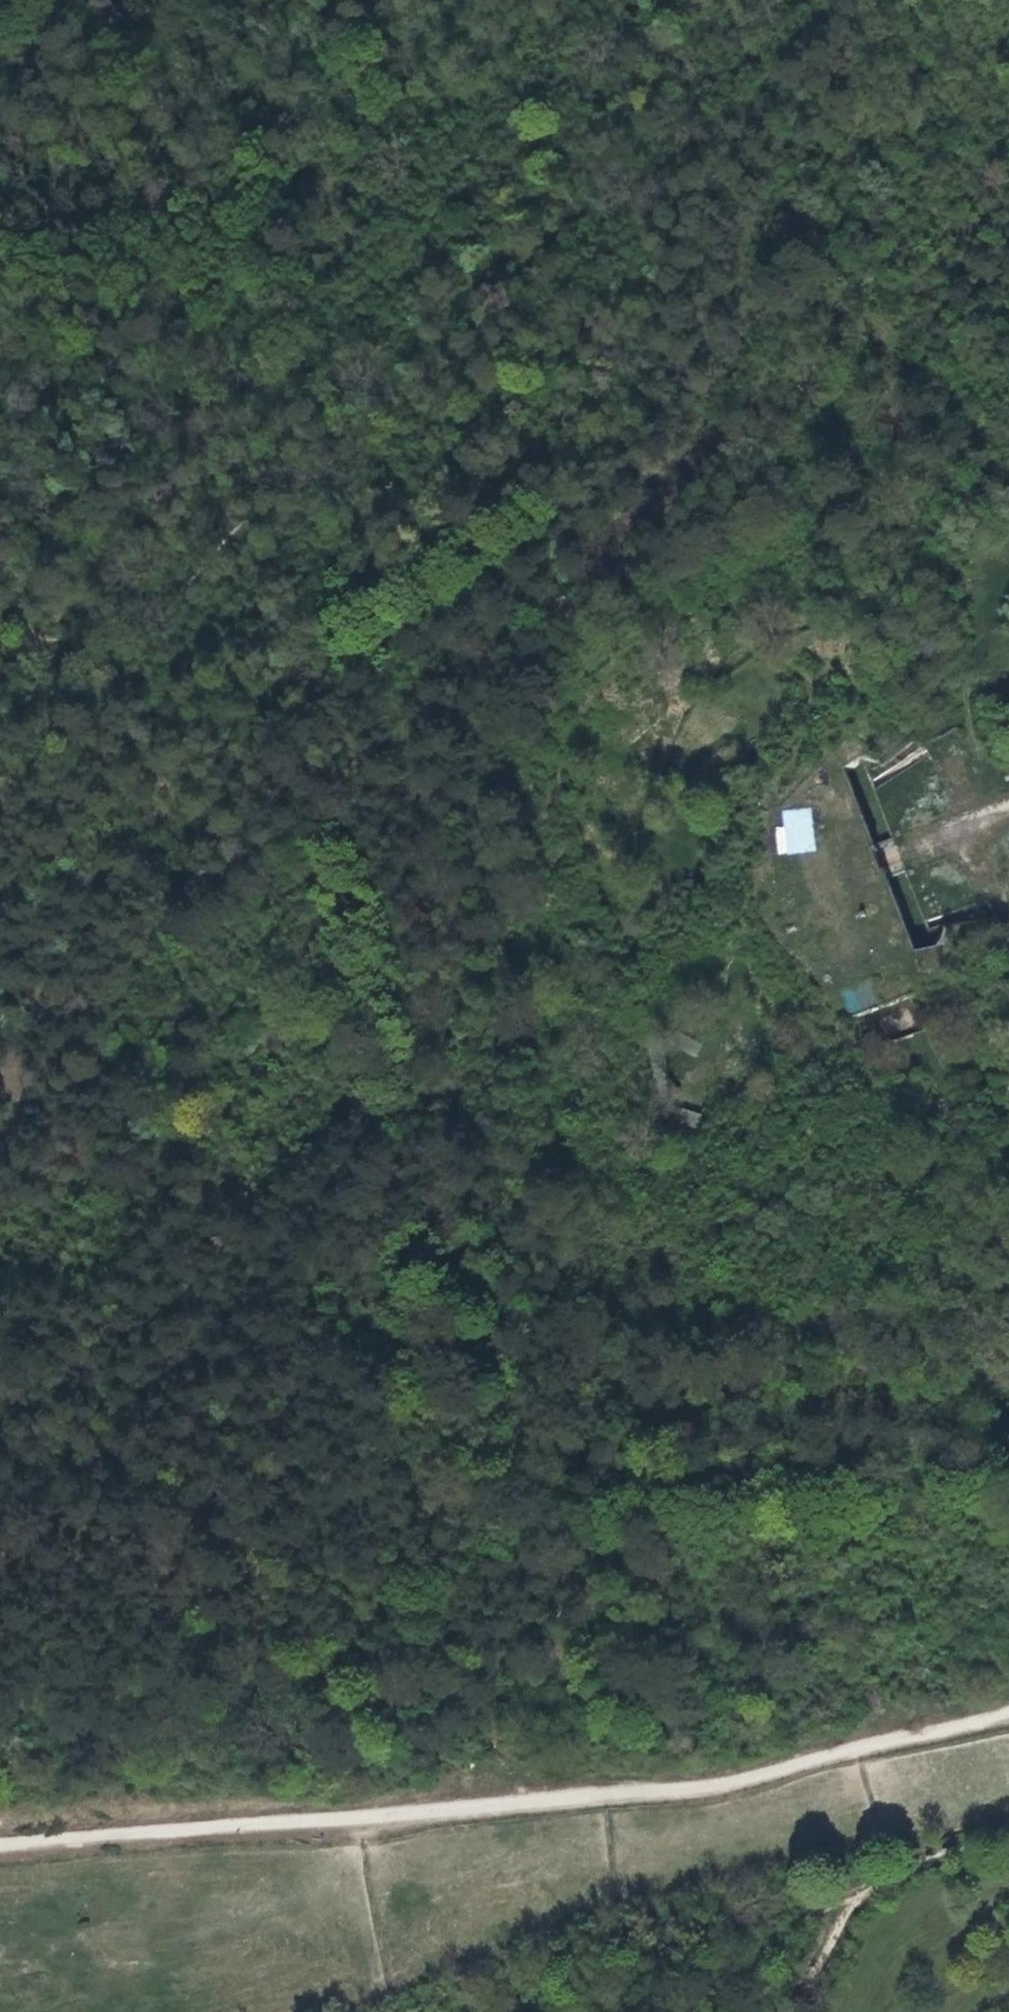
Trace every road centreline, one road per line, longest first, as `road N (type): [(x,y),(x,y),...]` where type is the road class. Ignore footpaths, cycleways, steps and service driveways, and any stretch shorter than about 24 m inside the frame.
road 1 (track): [(0,1845),(719,1787),(1008,1712)]
road 2 (track): [(109,650),(0,727)]

